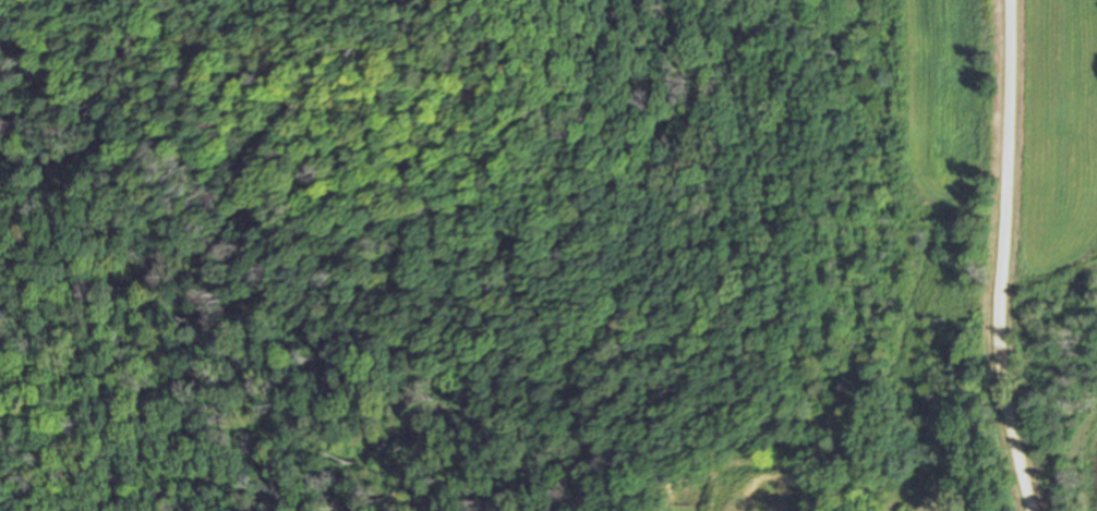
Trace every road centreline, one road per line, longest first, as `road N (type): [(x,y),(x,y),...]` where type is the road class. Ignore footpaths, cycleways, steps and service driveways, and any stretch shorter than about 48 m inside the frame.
road 1 (residential): [(1033,510),(998,356),(1010,0)]

